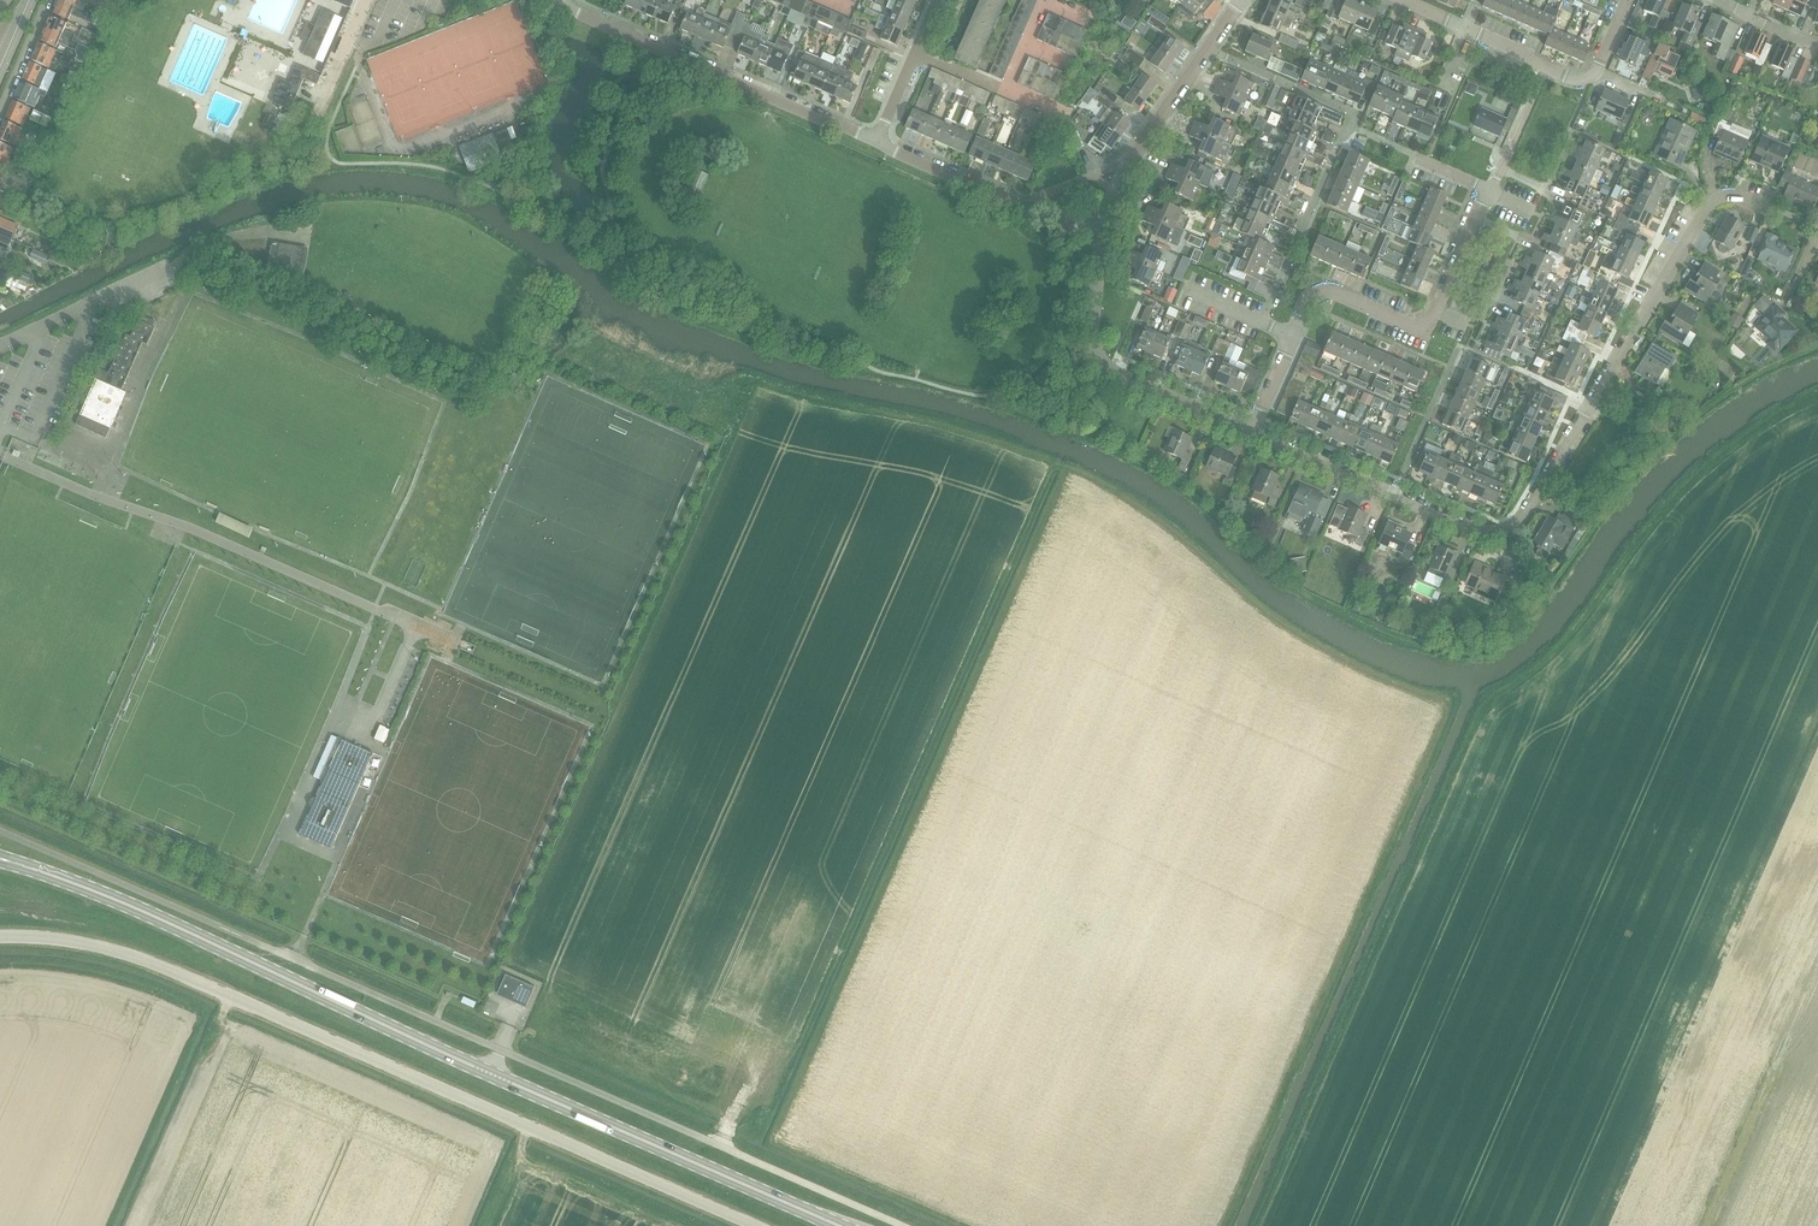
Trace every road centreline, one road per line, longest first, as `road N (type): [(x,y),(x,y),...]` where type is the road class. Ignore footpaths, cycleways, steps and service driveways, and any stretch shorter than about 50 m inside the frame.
road 1 (secondary): [(838,1225),(179,929),(0,859)]
road 2 (unclassified): [(756,1225),(150,962),(54,939),(0,937)]
road 3 (residential): [(1254,433),(1475,532),(1512,527),(1714,200),(1735,196),(1817,229)]
road 4 (unclassified): [(221,927),(904,1225)]
road 5 (residential): [(1210,47),(1352,117),(1263,321)]
road 6 (unclassified): [(876,140),(557,4)]
road 7 (residential): [(1490,190),(1427,325),(1322,294),(1312,298),(1294,337)]
road 8 (residential): [(1100,227),(1094,315),(1104,363),(1254,433)]
road 9 (unclassified): [(1100,227),(1032,210),(876,140)]
road 10 (unclassified): [(1100,227),(1131,156),(1210,47)]
road 11 (residential): [(876,140),(939,0)]
road 12 (residential): [(1490,190),(1547,68)]
road 13 (residential): [(0,112),(49,0)]

